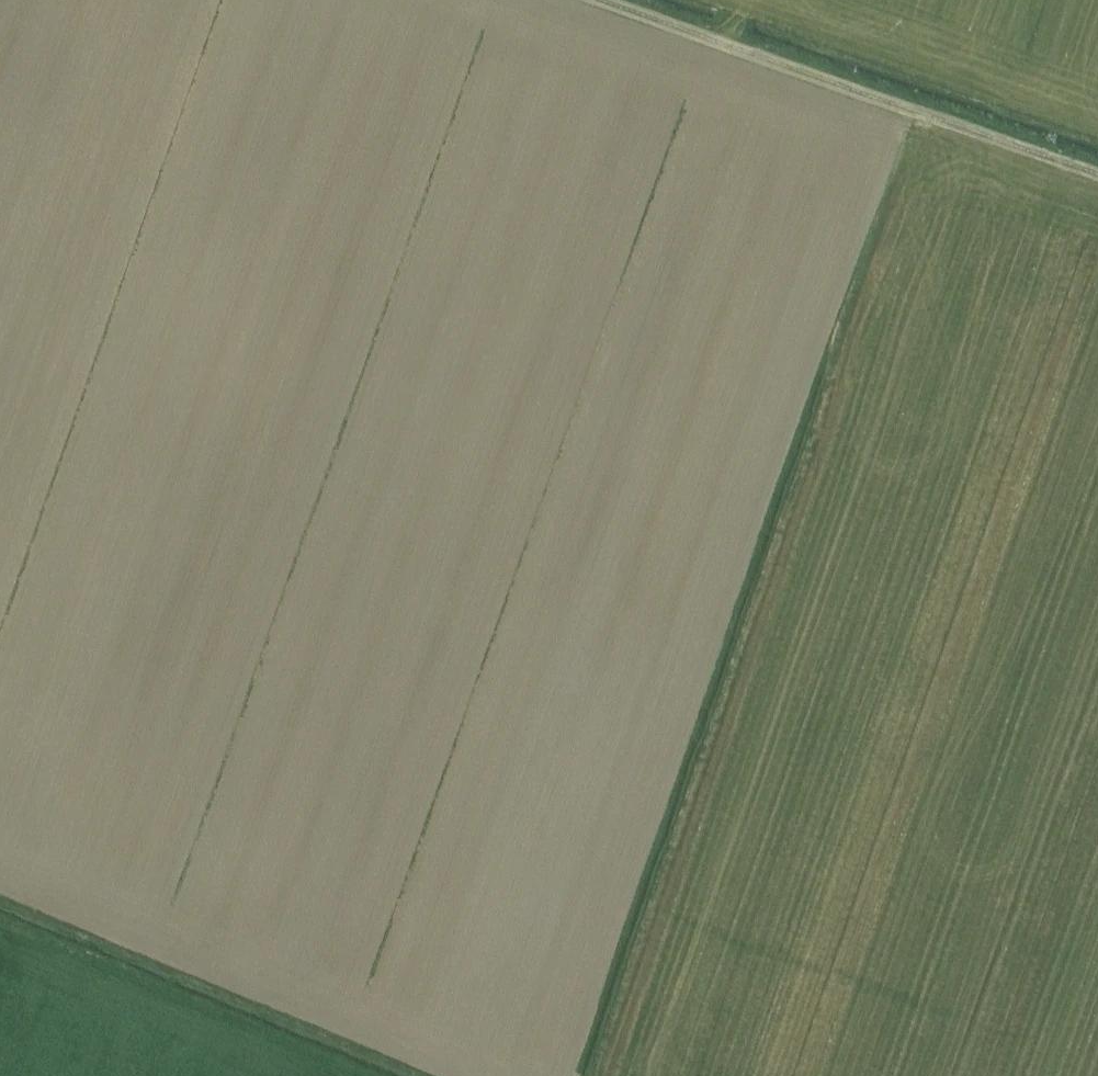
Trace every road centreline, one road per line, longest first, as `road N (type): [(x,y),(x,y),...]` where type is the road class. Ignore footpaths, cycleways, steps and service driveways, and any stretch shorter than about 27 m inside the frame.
road 1 (track): [(603,0),(1097,174)]

